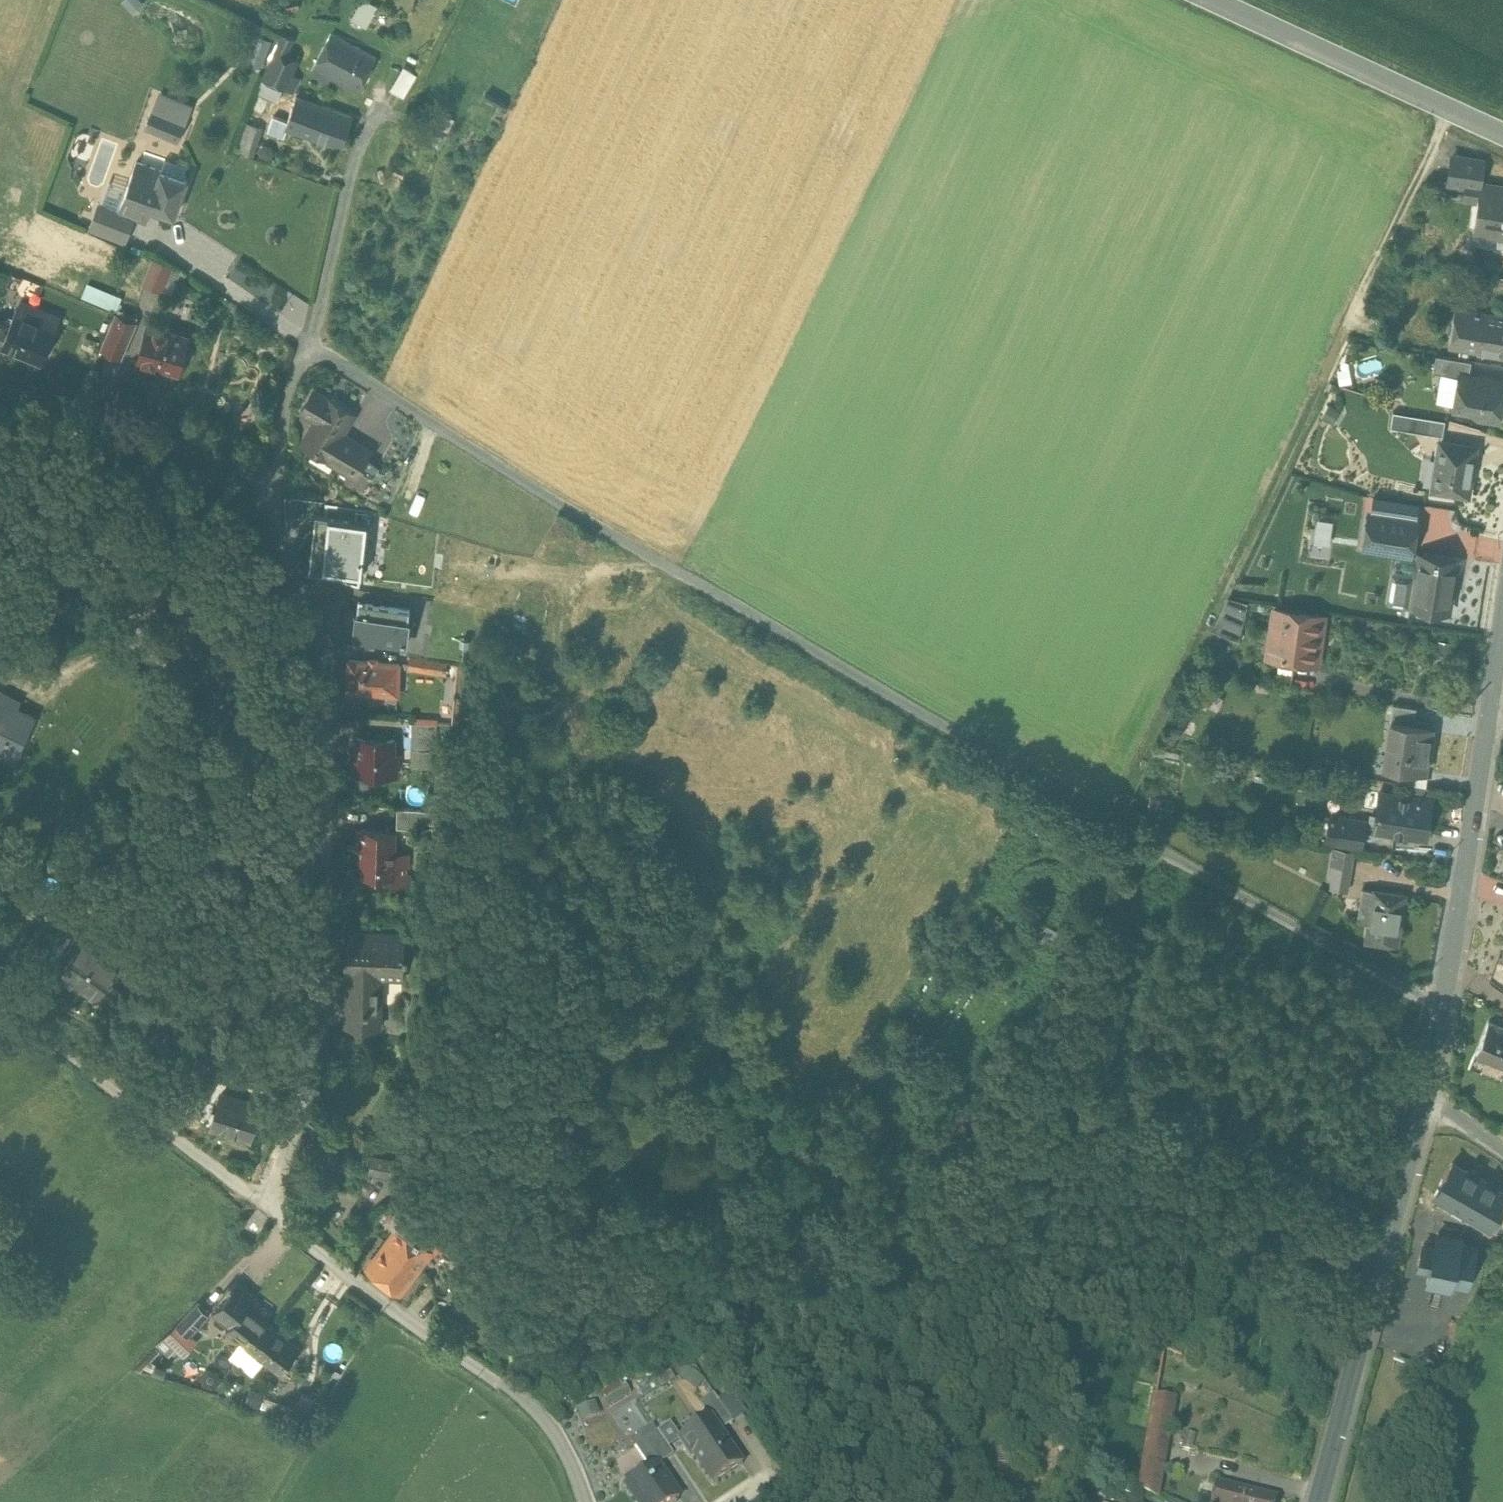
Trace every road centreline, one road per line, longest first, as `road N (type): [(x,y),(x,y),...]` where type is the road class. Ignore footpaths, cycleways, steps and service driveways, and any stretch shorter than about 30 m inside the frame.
road 1 (residential): [(1446,1010),(311,347)]
road 2 (track): [(1112,821),(1450,108)]
road 3 (residential): [(0,585),(218,696),(240,729),(285,871),(306,989),(317,1001)]
road 4 (residential): [(317,1001),(322,667),(279,545),(279,492)]
road 5 (residential): [(585,1501),(540,1413),(269,1208)]
road 6 (tertiary): [(1318,1501),(1429,1093)]
road 7 (tertiary): [(1446,1010),(1502,632)]
road 8 (residential): [(269,1208),(0,1007)]
road 9 (tertiary): [(1215,0),(1502,131)]
road 10 (residential): [(279,492),(0,375)]
road 11 (residential): [(269,1208),(317,1001)]
road 12 (residential): [(279,492),(284,403),(311,347)]

